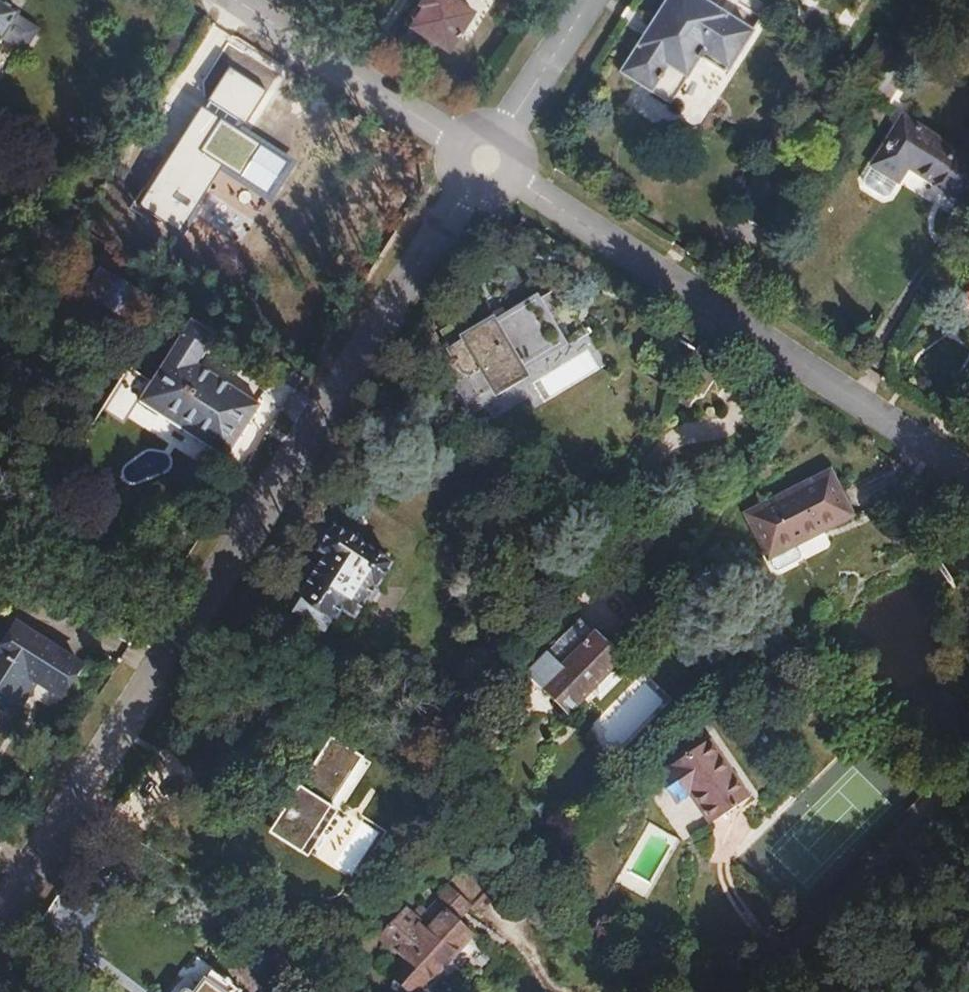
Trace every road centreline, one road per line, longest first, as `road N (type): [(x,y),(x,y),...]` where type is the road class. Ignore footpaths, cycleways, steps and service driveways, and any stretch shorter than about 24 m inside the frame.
road 1 (residential): [(0,910),(487,164)]
road 2 (residential): [(487,164),(968,475)]
road 3 (residential): [(968,760),(744,991)]
road 4 (residential): [(230,0),(487,164)]
road 5 (residential): [(487,164),(593,0)]

